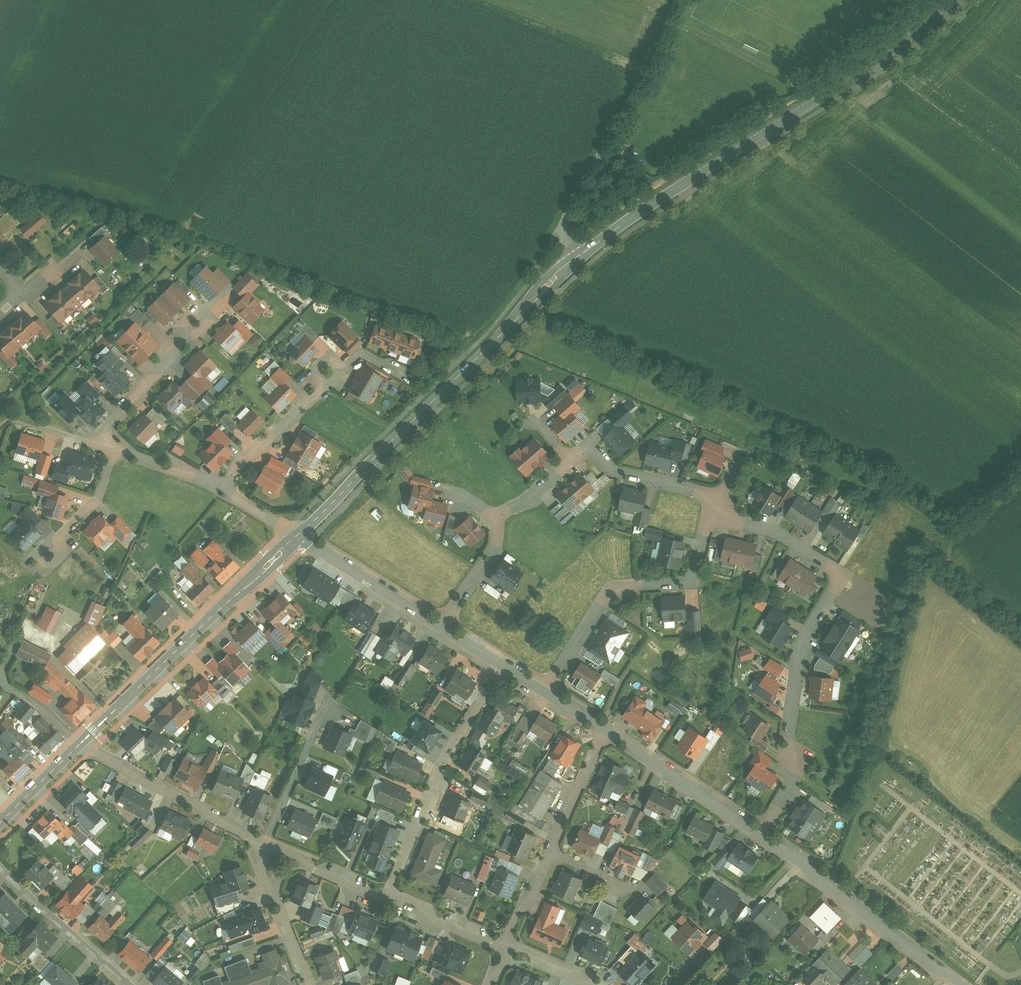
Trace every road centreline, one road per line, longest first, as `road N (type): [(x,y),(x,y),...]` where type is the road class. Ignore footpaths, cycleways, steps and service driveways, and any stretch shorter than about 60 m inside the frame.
road 1 (secondary): [(299,531),(584,252),(717,158),(947,15),(957,0)]
road 2 (residential): [(718,495),(733,520),(782,534),(845,573),(803,640),(789,728),(796,774),(764,833)]
road 3 (secondary): [(78,745),(299,531)]
road 4 (residential): [(547,688),(602,603),(639,586),(693,582),(718,495)]
road 5 (residential): [(501,658),(446,751),(387,893)]
road 6 (residential): [(961,984),(764,833)]
road 7 (residential): [(78,745),(247,834)]
road 8 (residential): [(764,833),(605,728)]
road 9 (residential): [(131,984),(0,866)]
road 10 (residential): [(443,624),(299,531)]
road 11 (residential): [(571,461),(591,445),(615,471),(718,495)]
road 12 (residential): [(227,481),(337,360)]
road 13 (residential): [(305,984),(247,834)]
road 14 (residential): [(95,442),(185,345),(195,320)]
road 15 (residential): [(266,842),(326,702)]
road 16 (residential): [(605,728),(551,851)]
road 17 (residential): [(387,893),(509,945)]
road 18 (residential): [(266,842),(387,893)]
road 19 (residential): [(115,447),(98,499),(48,556)]
road 20 (residential): [(443,624),(497,547),(497,516)]

